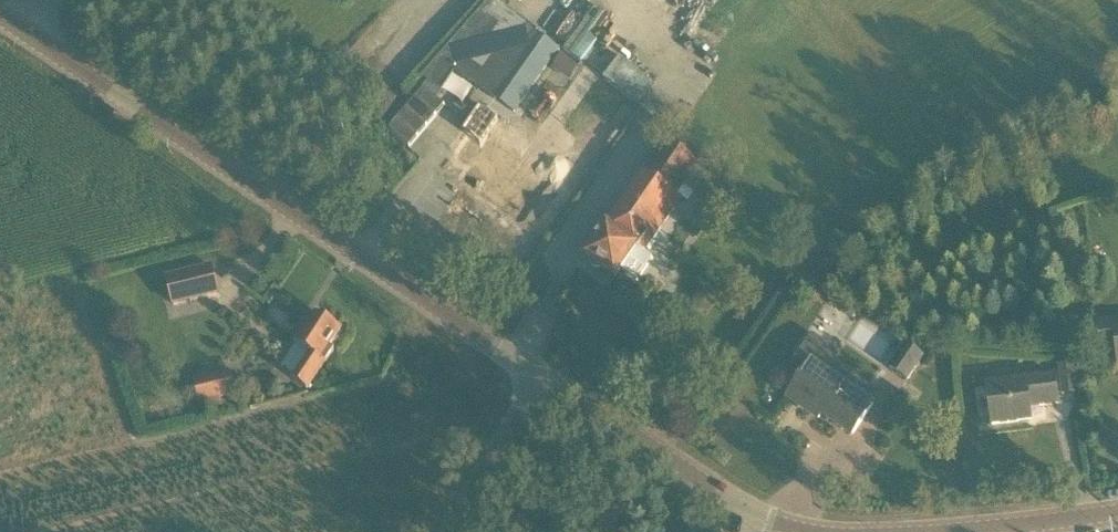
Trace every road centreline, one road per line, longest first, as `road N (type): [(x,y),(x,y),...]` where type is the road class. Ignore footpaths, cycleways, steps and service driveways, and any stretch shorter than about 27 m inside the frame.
road 1 (tertiary): [(541,375),(0,18)]
road 2 (tertiary): [(541,375),(749,514)]
road 3 (residential): [(450,531),(541,375)]
road 4 (tertiary): [(988,531),(1117,517)]

